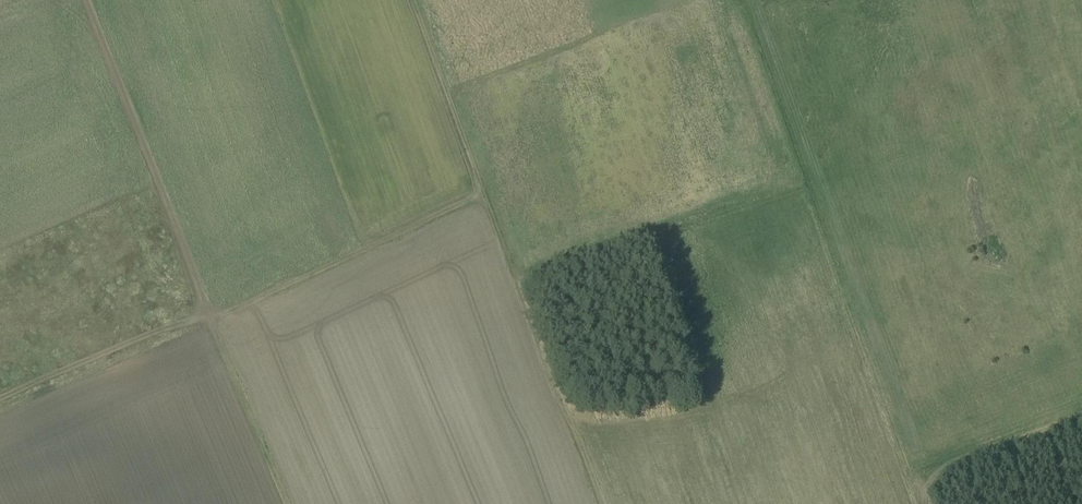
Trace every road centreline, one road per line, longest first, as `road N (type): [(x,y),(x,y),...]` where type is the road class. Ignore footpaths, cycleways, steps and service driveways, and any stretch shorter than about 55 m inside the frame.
road 1 (track): [(84,0),(289,503)]
road 2 (track): [(926,503),(946,467),(1081,415)]

